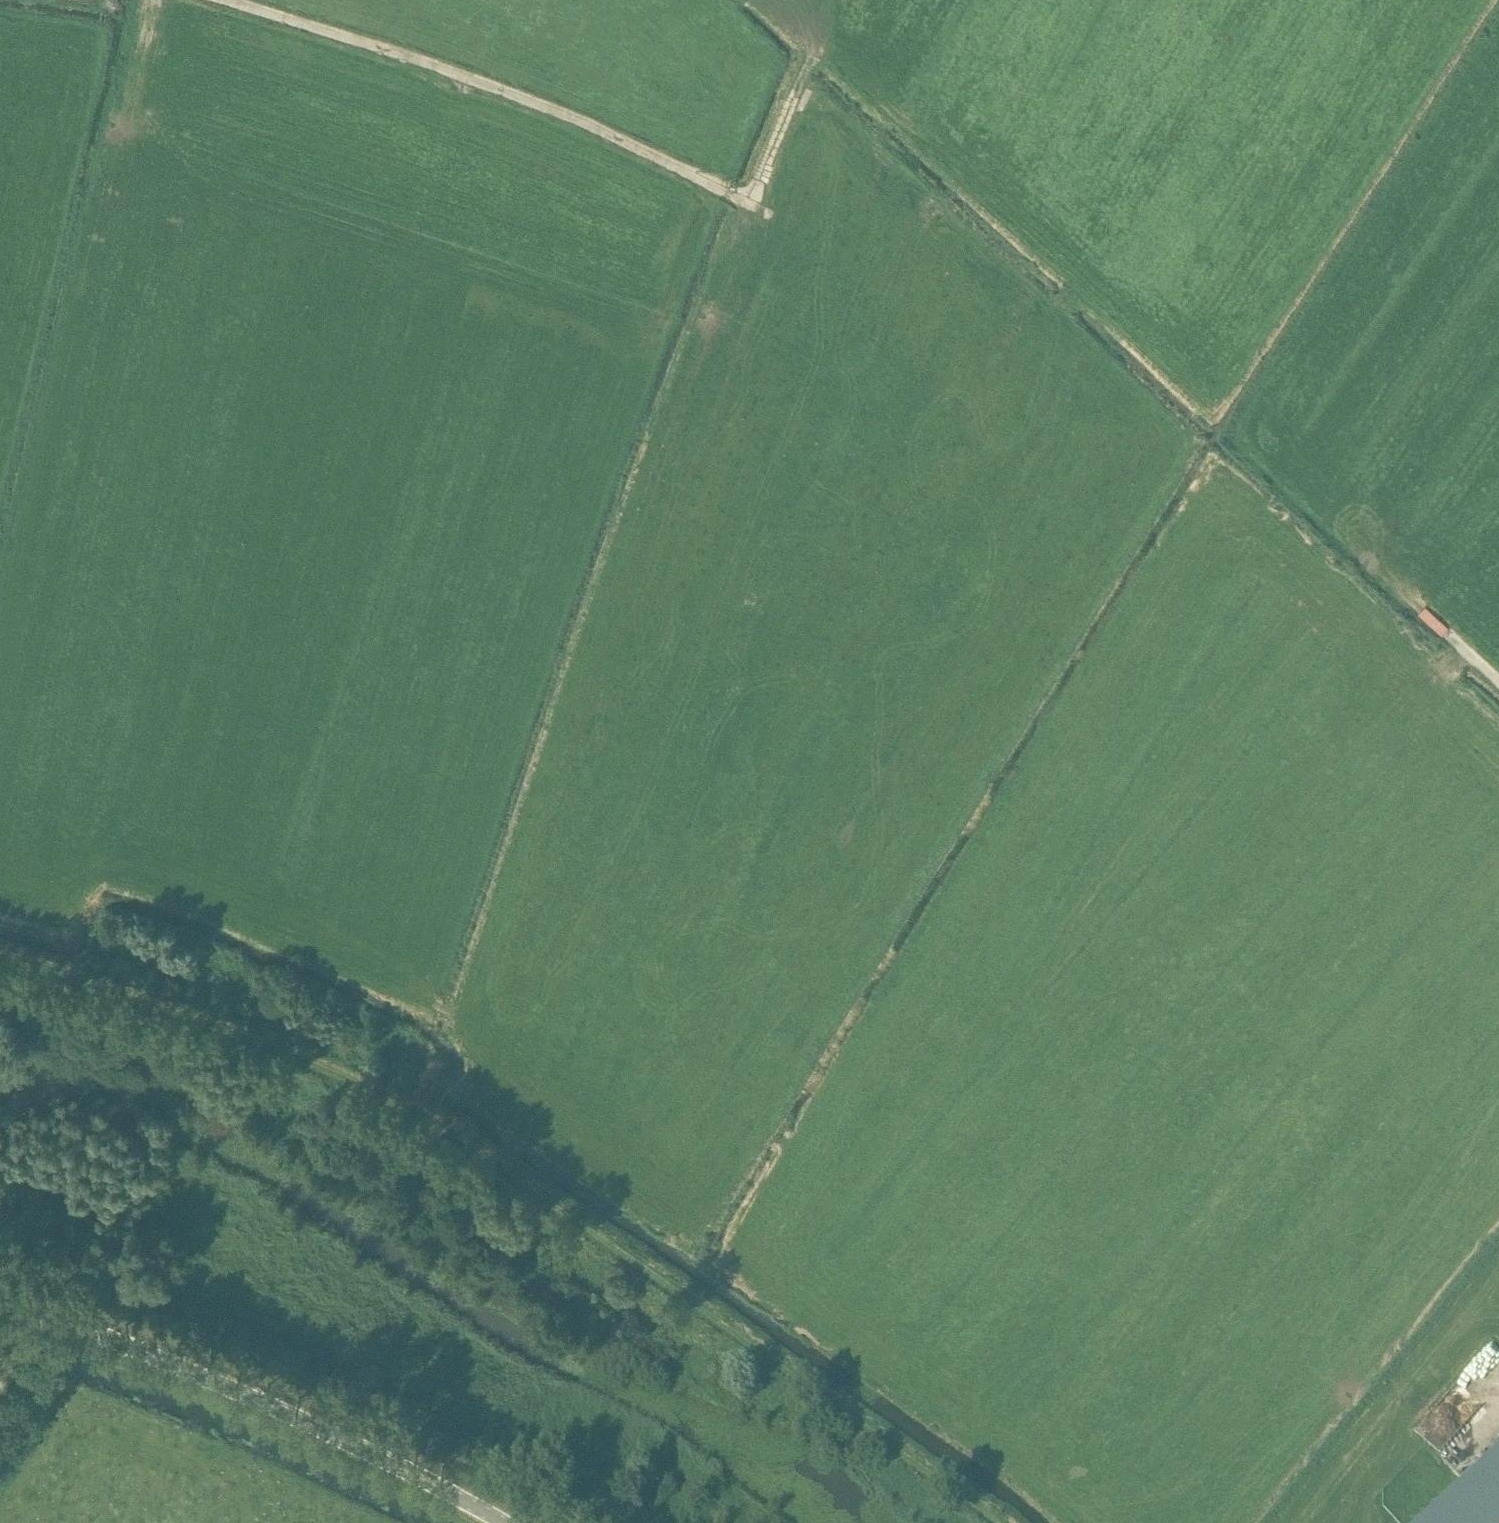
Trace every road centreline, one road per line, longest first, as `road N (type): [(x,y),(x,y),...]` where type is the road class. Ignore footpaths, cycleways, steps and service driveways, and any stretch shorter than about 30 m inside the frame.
road 1 (unclassified): [(503,1522),(435,1483),(169,1364),(0,1301)]

